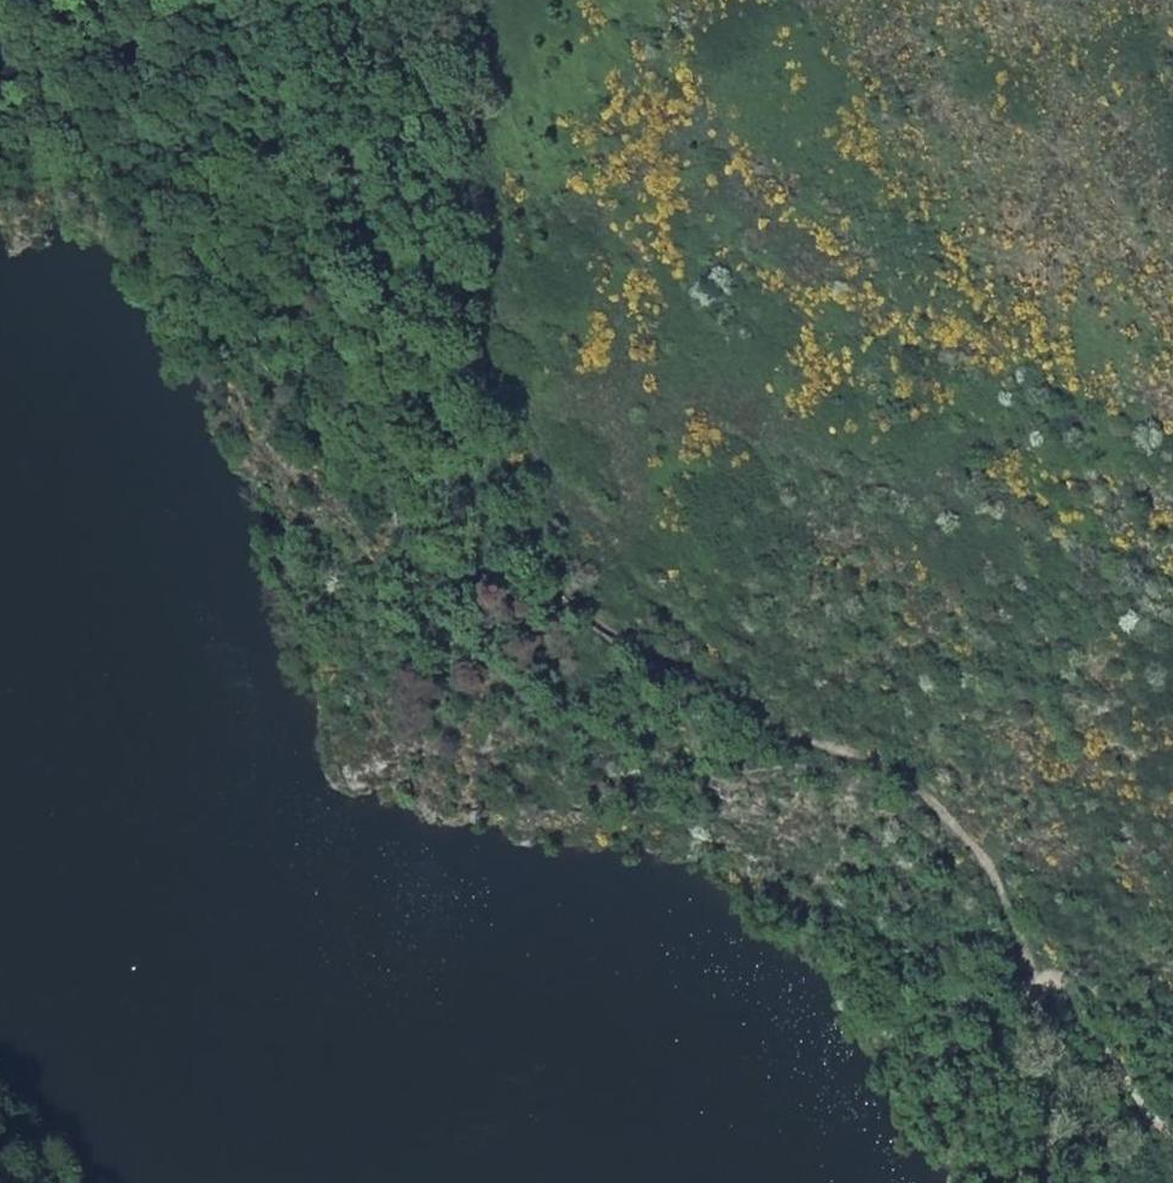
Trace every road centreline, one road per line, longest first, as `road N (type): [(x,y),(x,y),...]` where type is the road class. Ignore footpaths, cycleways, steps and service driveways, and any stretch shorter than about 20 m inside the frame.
road 1 (track): [(1053,1182),(1044,1053),(1056,1022),(1079,1028),(1172,1131)]

